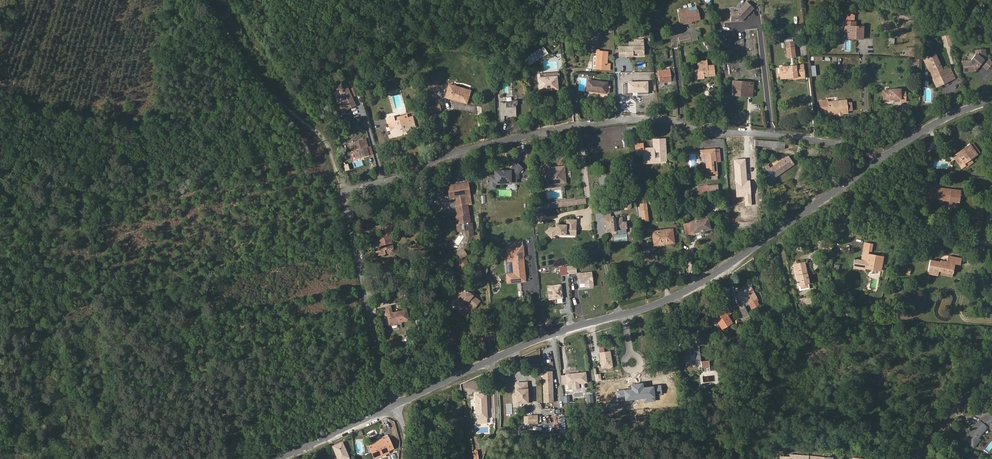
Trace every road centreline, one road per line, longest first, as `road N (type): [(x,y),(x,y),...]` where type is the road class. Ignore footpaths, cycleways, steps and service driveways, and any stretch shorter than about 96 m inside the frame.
road 1 (residential): [(877,161),(803,139),(613,121),(476,147),(355,188),(346,203),(395,404)]
road 2 (secondary): [(877,161),(677,295),(543,337),(395,404)]
road 3 (track): [(346,203),(322,134),(272,91),(206,0)]
road 4 (secondary): [(395,404),(276,458)]
road 5 (secondary): [(991,100),(936,123),(877,161)]
road 6 (residential): [(914,458),(991,364)]

